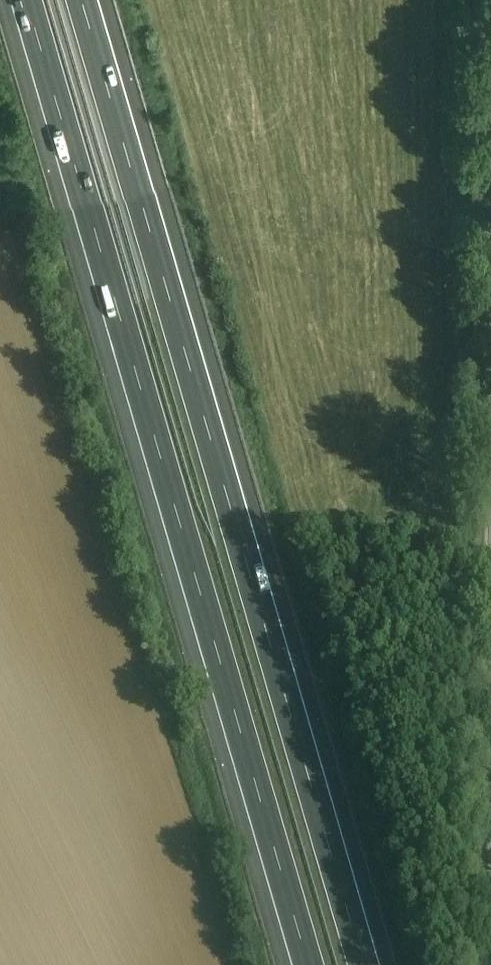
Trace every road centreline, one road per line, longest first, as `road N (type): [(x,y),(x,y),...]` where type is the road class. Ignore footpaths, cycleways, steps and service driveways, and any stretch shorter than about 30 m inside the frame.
road 1 (motorway): [(24,0),(304,964)]
road 2 (motorway): [(363,964),(83,0)]

